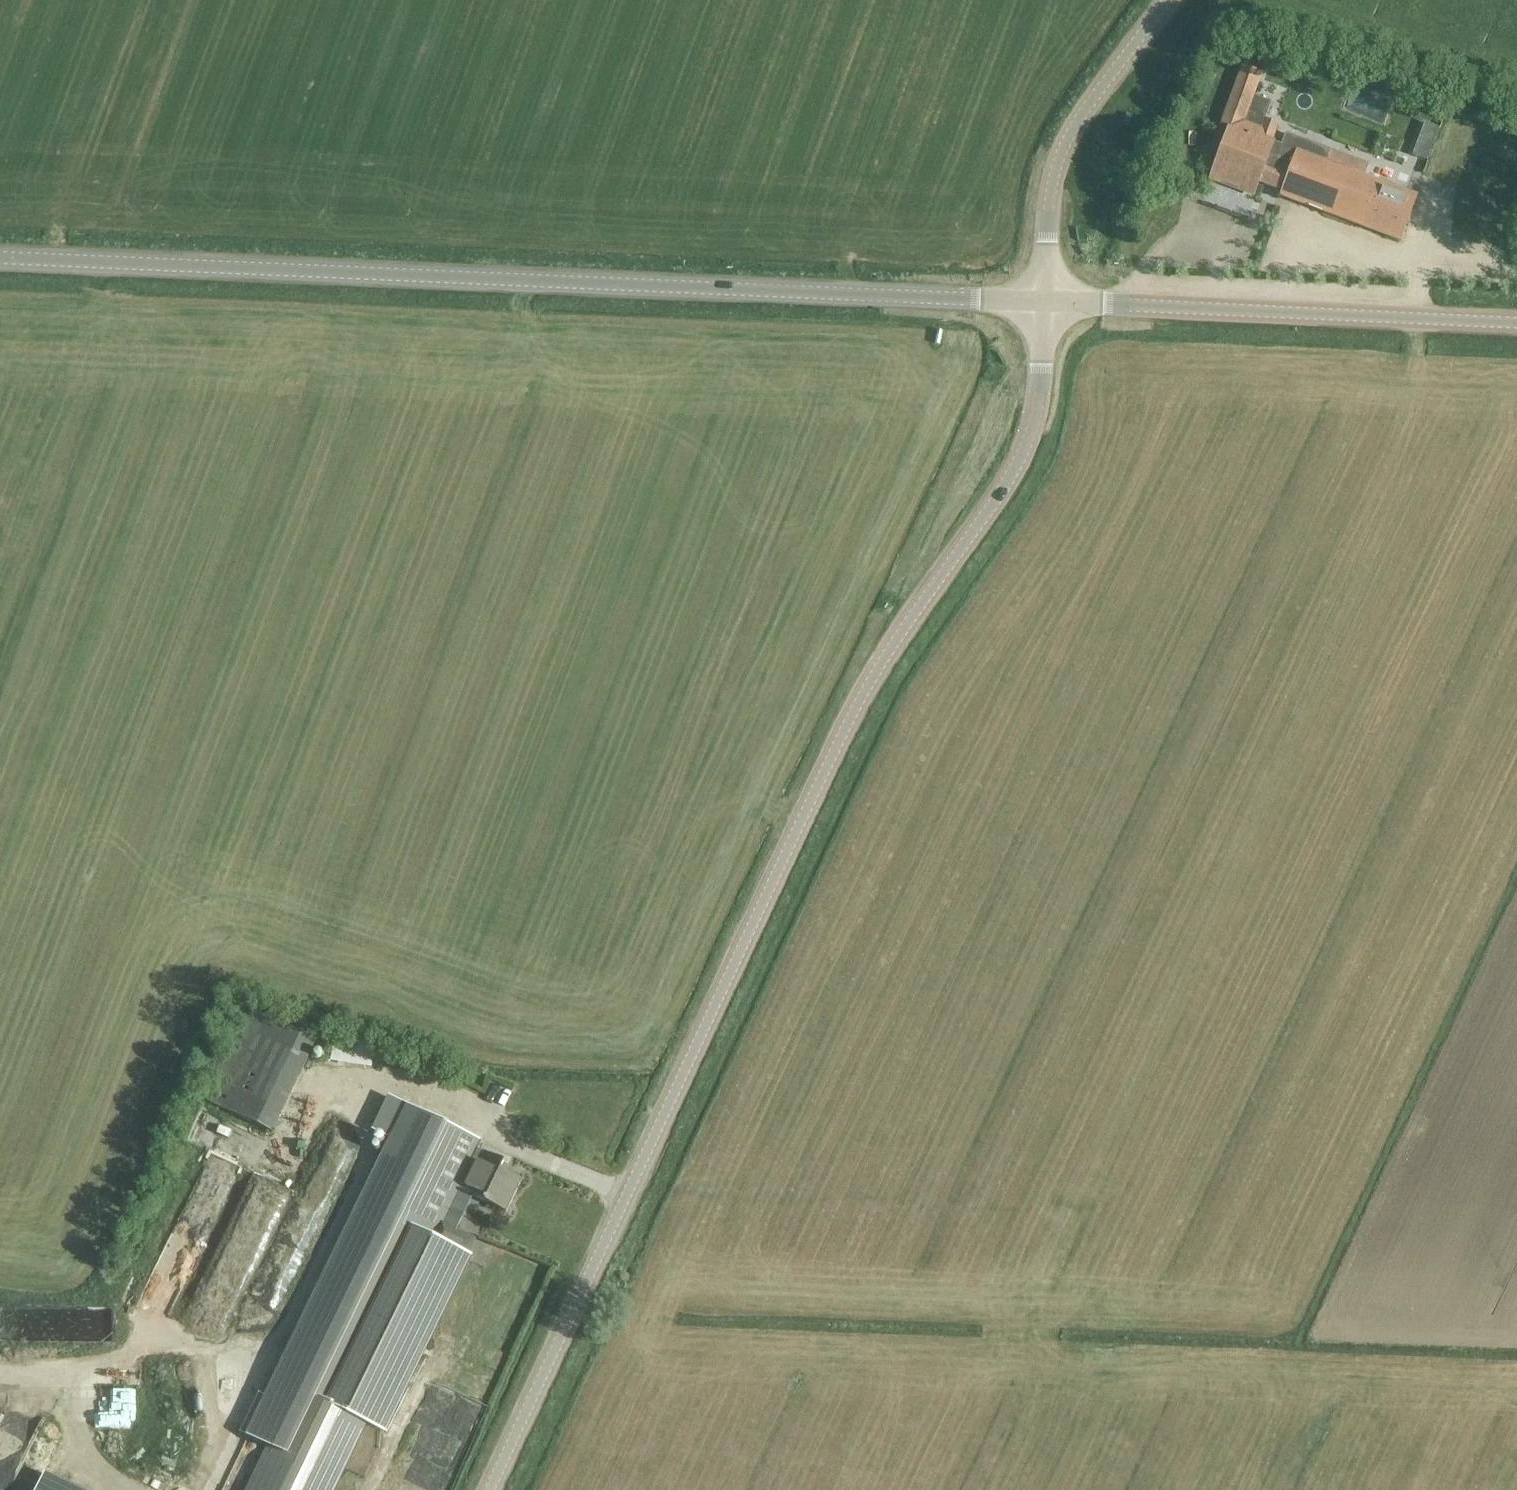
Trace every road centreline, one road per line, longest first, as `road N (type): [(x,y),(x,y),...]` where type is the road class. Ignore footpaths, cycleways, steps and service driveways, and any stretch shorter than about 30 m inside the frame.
road 1 (tertiary): [(489,1489),(864,693),(1024,451),(1038,406),(1043,302)]
road 2 (tertiary): [(1043,302),(0,253)]
road 3 (track): [(0,1374),(45,1377),(48,1400),(207,1466),(388,1084)]
road 4 (tertiary): [(1516,323),(1043,302)]
road 5 (tertiary): [(1043,302),(1053,184),(1065,145),(1169,0)]

